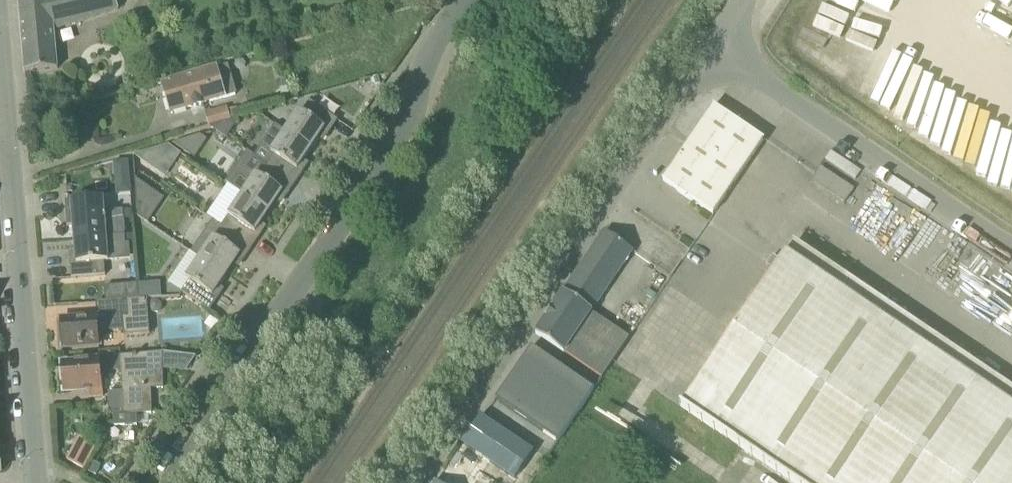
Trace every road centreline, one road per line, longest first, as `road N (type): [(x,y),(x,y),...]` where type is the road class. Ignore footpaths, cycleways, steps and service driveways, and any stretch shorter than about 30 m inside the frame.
road 1 (unclassified): [(162,482),(397,142),(432,48),(466,0)]
road 2 (unclassified): [(411,482),(718,48)]
road 3 (unclassified): [(718,48),(1011,249)]
road 4 (residential): [(37,482),(9,146)]

